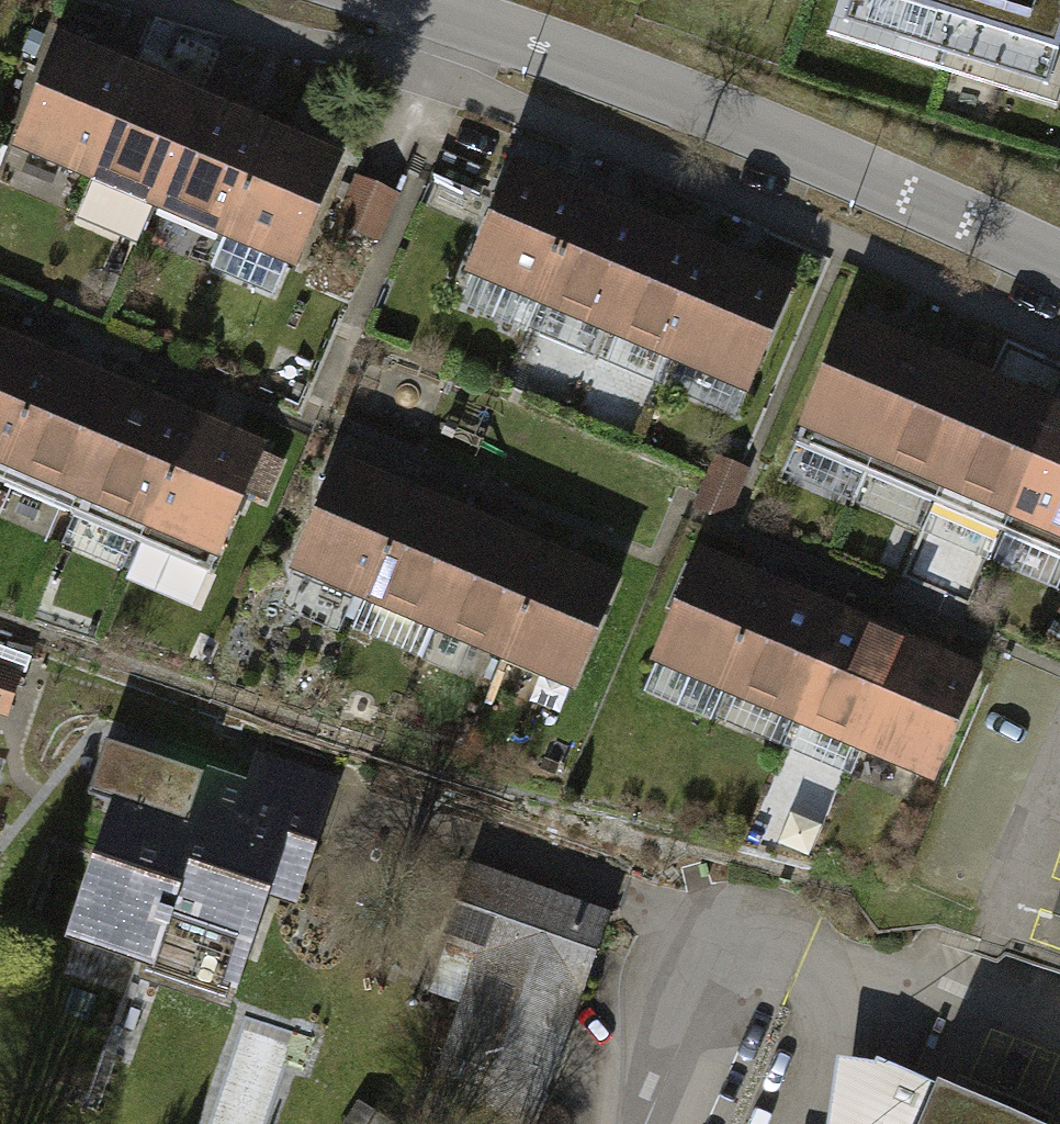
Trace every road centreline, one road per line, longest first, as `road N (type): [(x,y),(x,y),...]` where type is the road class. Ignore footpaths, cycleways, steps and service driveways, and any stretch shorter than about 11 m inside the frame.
road 1 (tertiary): [(380,0),(634,76),(1059,266)]
road 2 (residential): [(753,936),(676,1123)]

